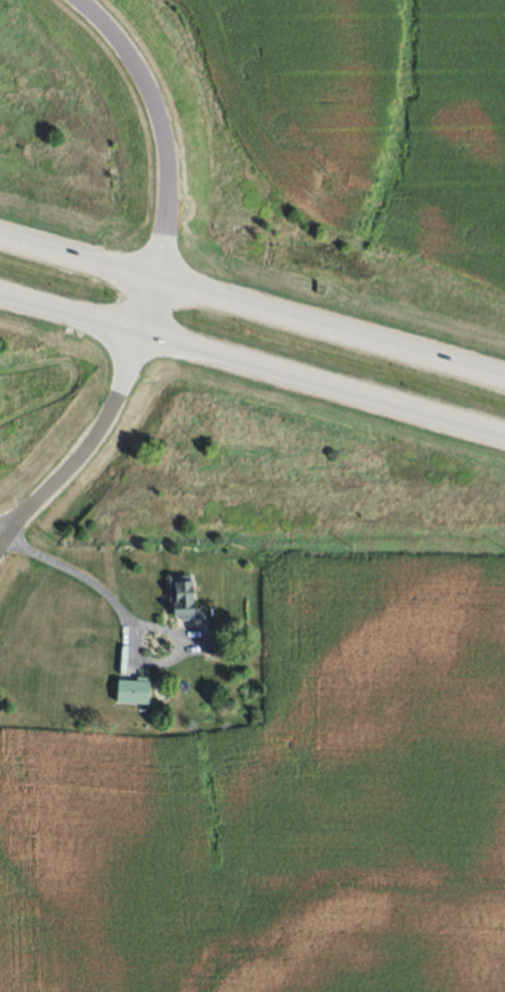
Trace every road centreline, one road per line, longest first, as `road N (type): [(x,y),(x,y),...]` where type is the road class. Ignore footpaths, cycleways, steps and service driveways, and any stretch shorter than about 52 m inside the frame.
road 1 (residential): [(0,544),(84,454),(110,411),(160,270),(169,212),(164,132),(149,91),(104,22),(77,0)]
road 2 (trunk): [(504,379),(0,238)]
road 3 (trunk): [(0,298),(504,434)]

